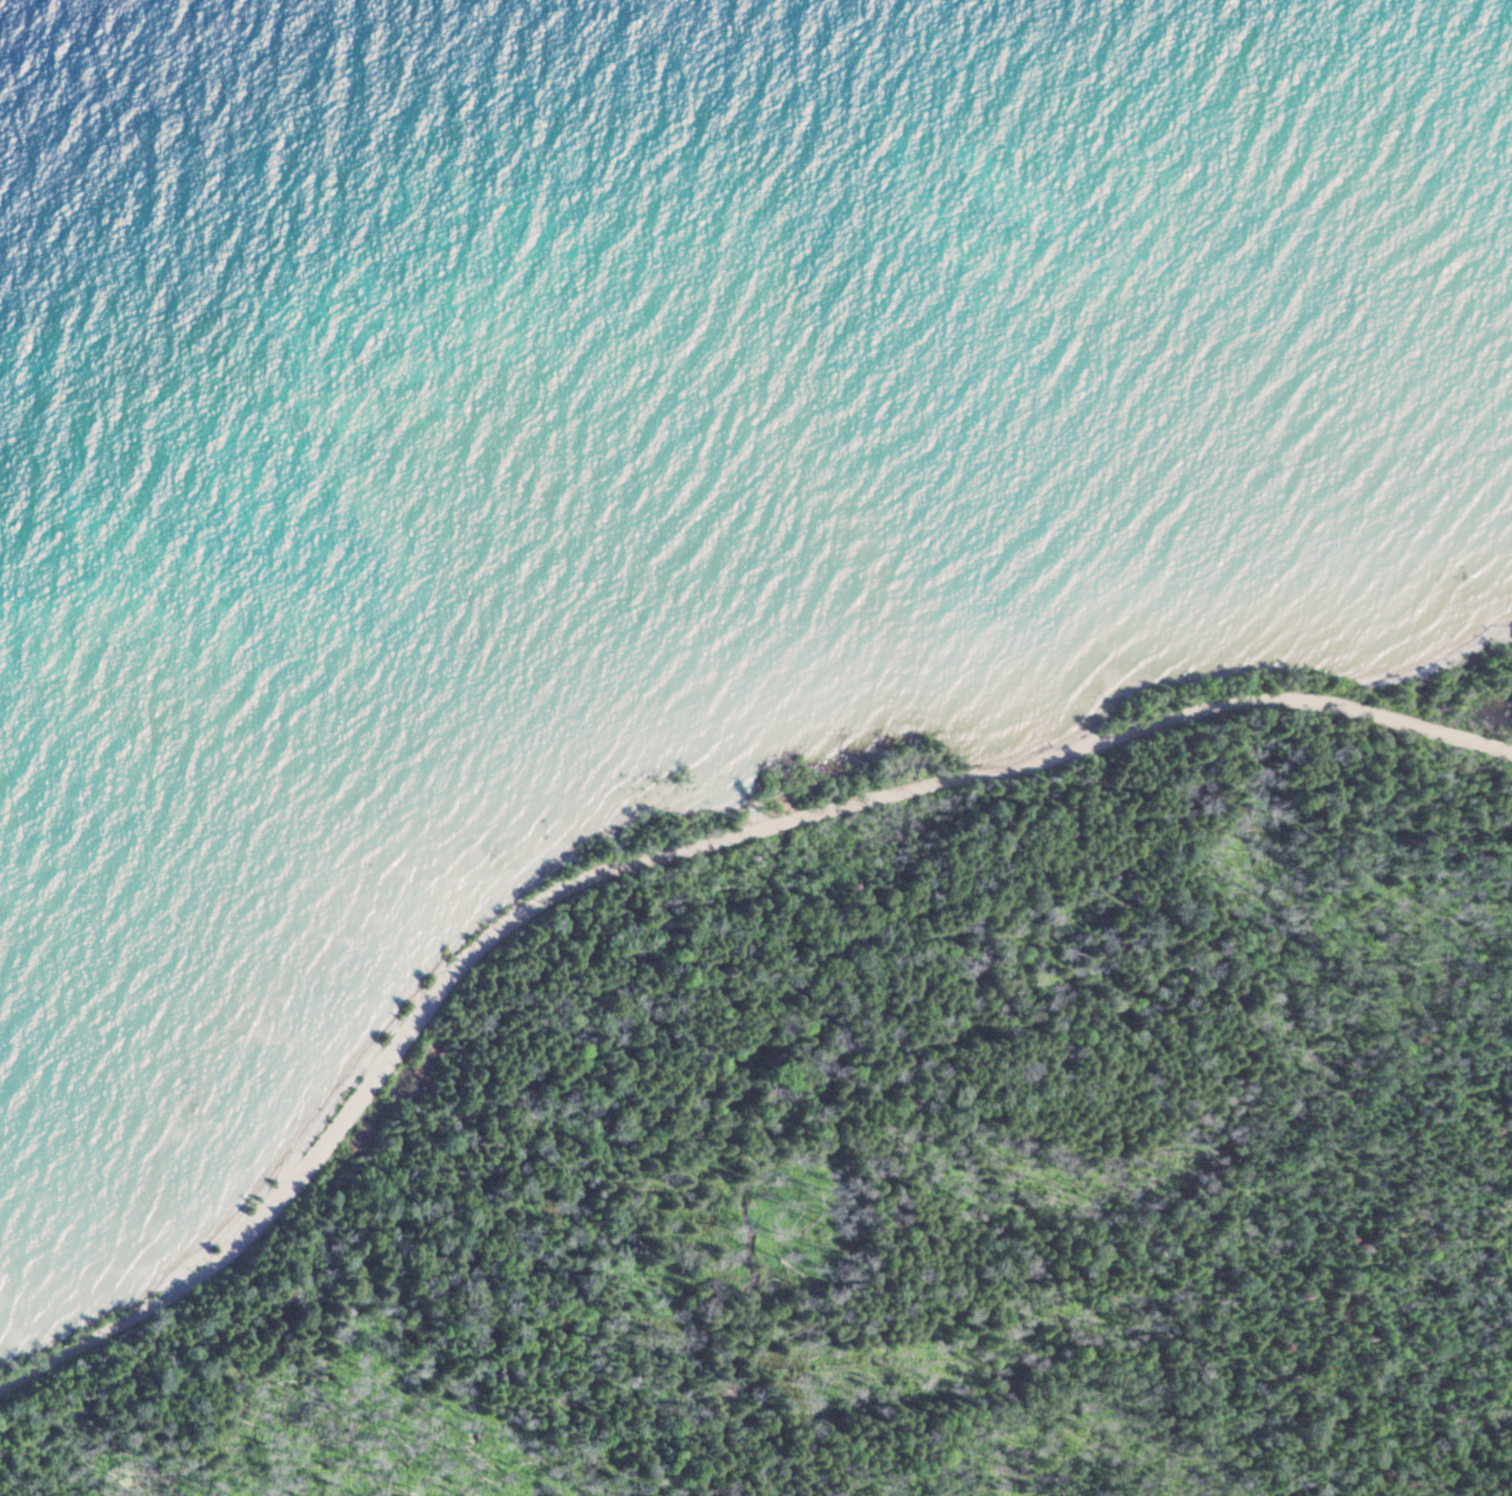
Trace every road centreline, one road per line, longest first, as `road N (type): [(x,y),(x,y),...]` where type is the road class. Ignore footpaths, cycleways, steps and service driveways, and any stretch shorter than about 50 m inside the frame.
road 1 (residential): [(0,1392),(183,1287),(243,1238),(304,1174),(465,955),(506,921),(563,891),(780,822),(1256,701),(1321,701),(1511,754)]

